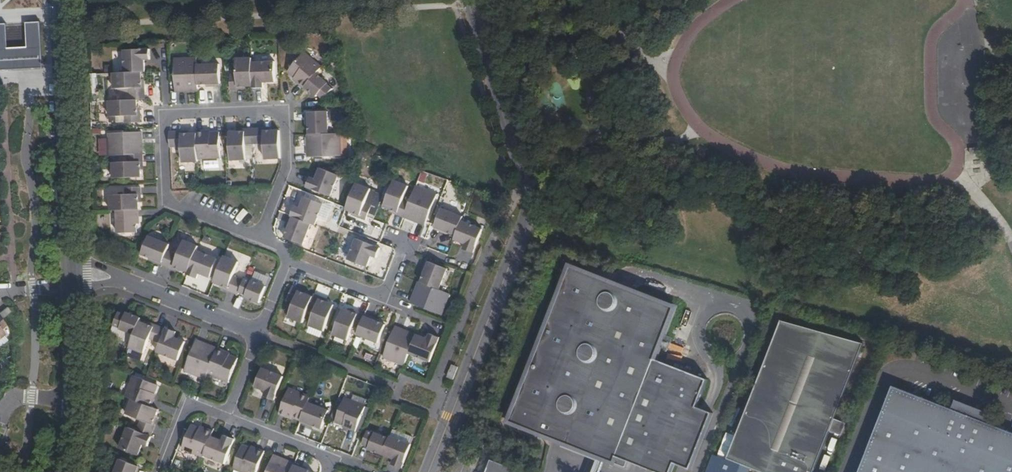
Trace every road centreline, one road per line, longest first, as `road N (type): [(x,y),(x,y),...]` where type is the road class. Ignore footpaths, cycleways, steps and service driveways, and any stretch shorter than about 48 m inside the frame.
road 1 (unclassified): [(430,471),(529,214),(468,0)]
road 2 (residential): [(60,0),(69,263)]
road 3 (residential): [(164,115),(284,111),(288,168),(259,238)]
road 4 (residential): [(259,238),(171,202),(164,115)]
road 5 (residential): [(262,334),(121,280)]
road 6 (residential): [(290,263),(379,293),(404,243)]

